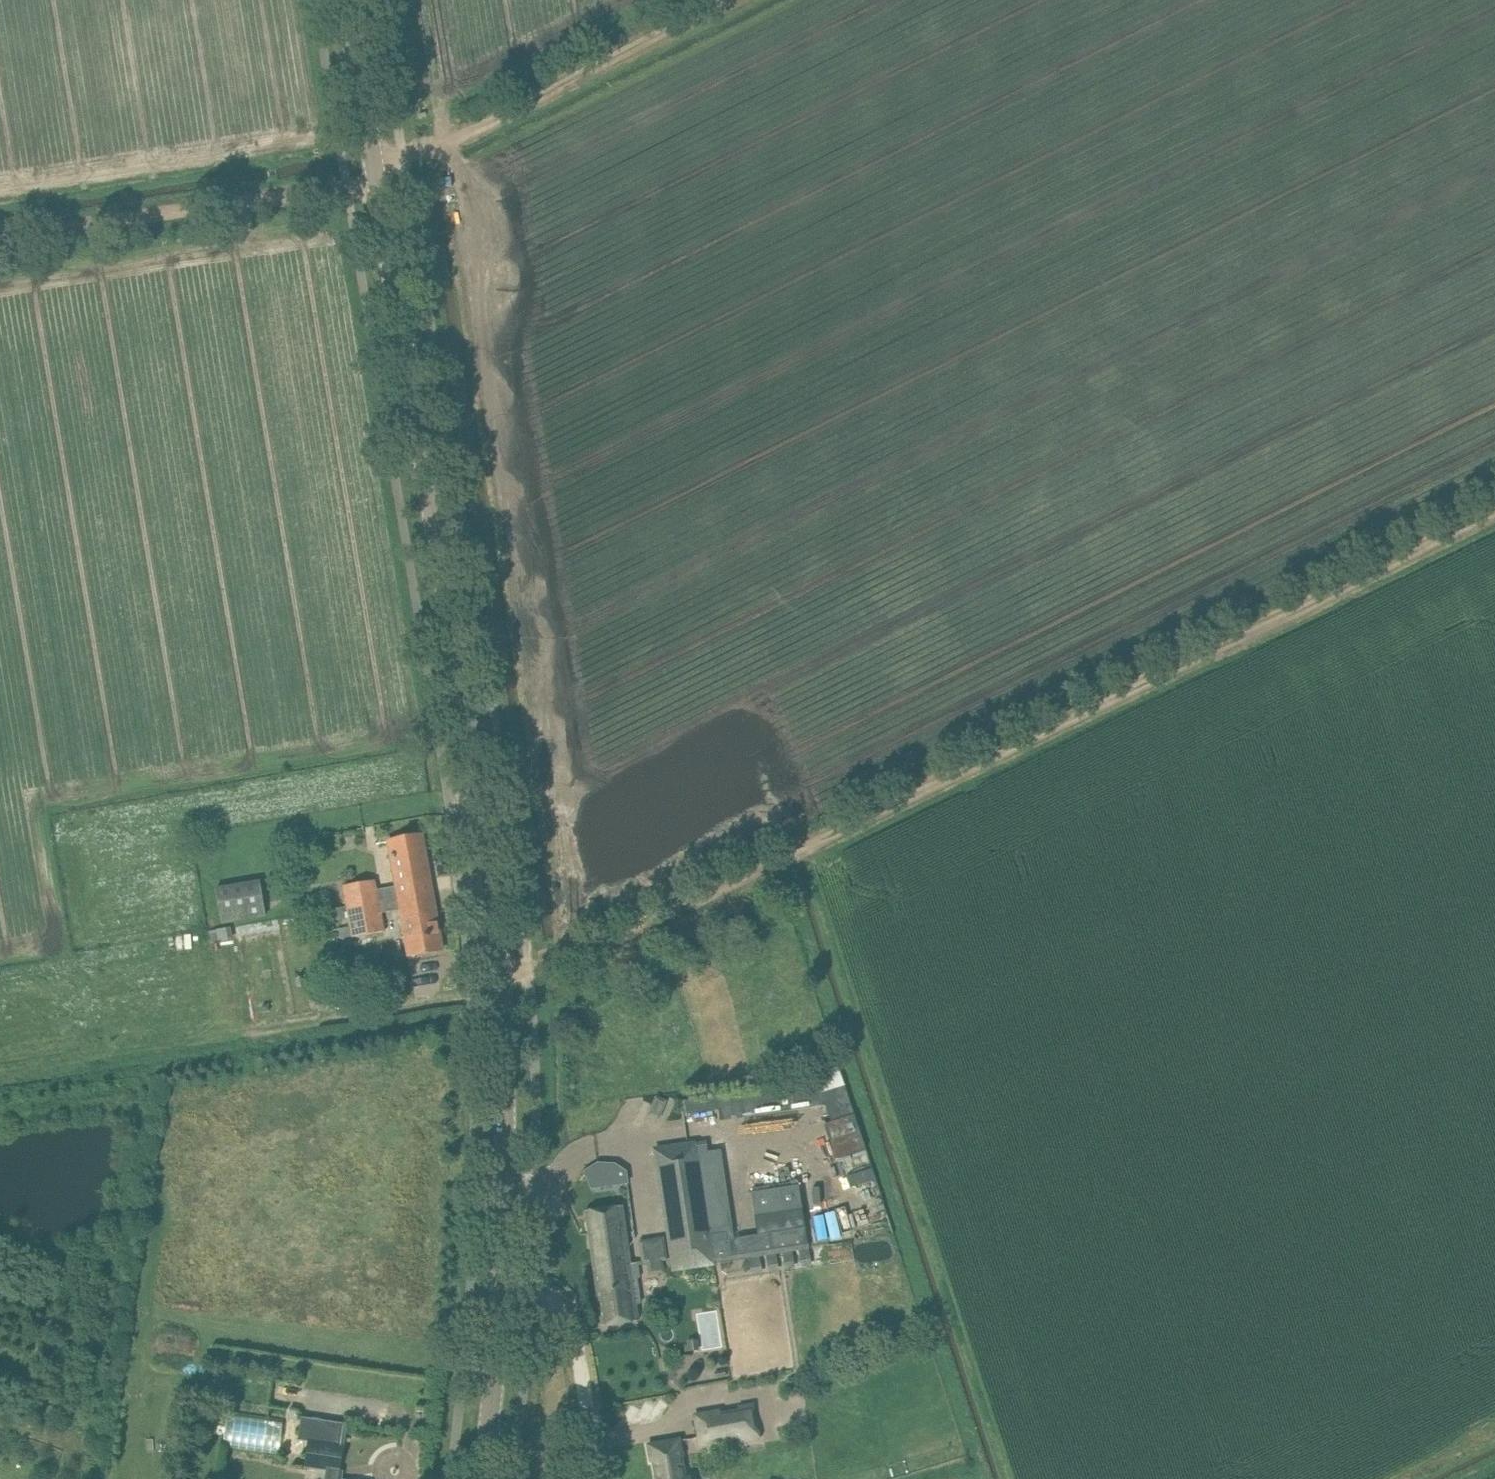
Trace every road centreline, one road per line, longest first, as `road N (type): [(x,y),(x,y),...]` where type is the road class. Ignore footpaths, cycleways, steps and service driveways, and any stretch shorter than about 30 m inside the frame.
road 1 (tertiary): [(471,1478),(503,1274),(498,988),(347,0)]
road 2 (track): [(1494,510),(533,979),(469,994)]
road 3 (track): [(738,0),(414,162)]
road 4 (track): [(0,239),(348,184)]
road 5 (track): [(598,1478),(573,1322),(561,1298),(503,1274)]

